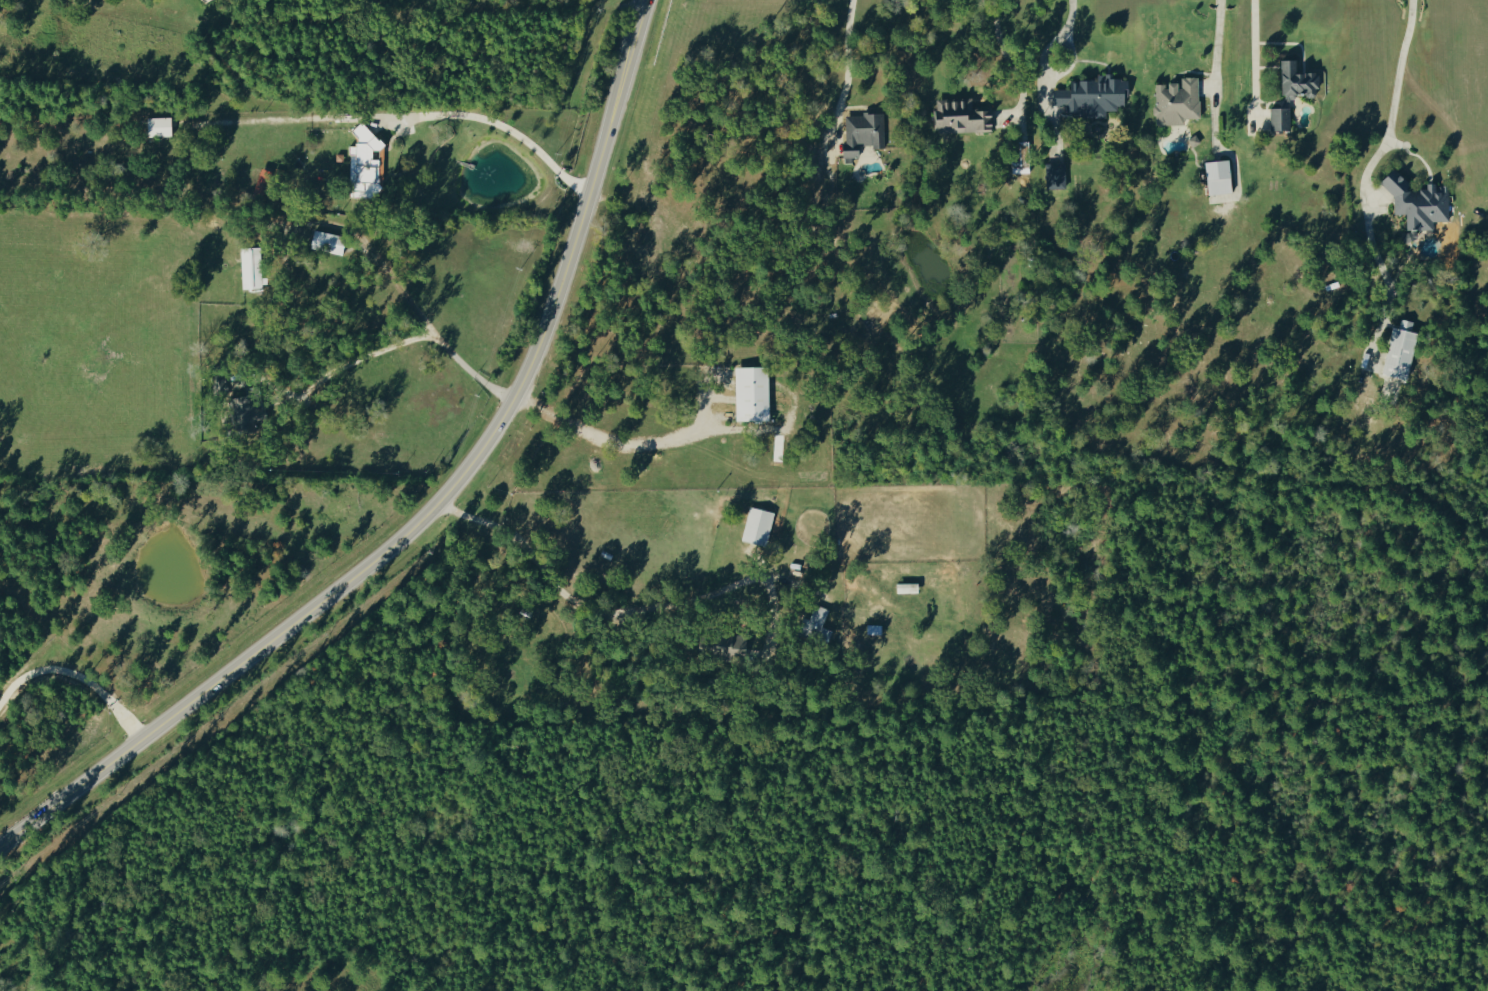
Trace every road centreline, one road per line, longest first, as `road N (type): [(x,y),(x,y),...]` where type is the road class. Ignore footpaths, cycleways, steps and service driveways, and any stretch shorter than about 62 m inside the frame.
road 1 (secondary): [(0,845),(339,582),(403,522),(471,440),(514,373),(564,264),(640,0)]

